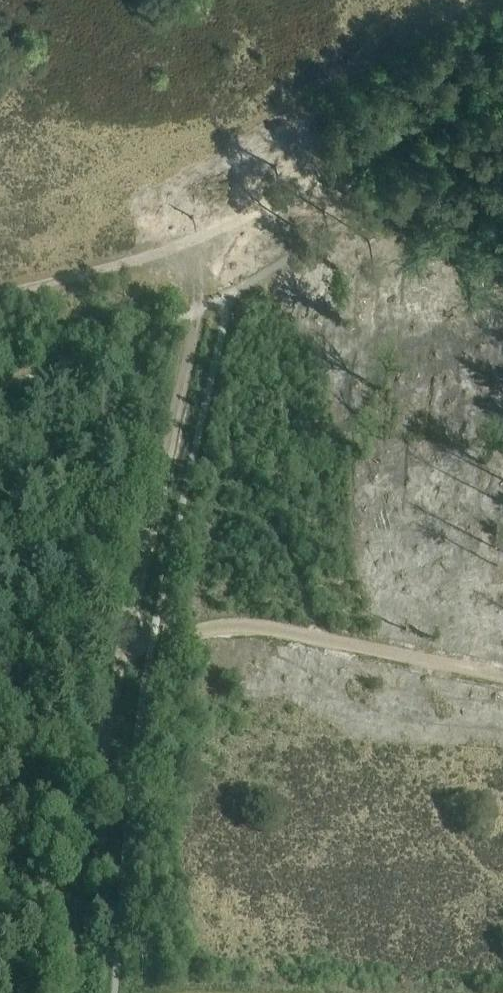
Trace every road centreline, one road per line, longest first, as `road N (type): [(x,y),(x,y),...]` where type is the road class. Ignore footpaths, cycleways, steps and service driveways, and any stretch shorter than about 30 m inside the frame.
road 1 (track): [(201,240),(199,308),(72,857),(61,992)]
road 2 (track): [(502,676),(124,625)]
road 3 (track): [(201,240),(502,79)]
road 4 (track): [(0,294),(201,240)]

